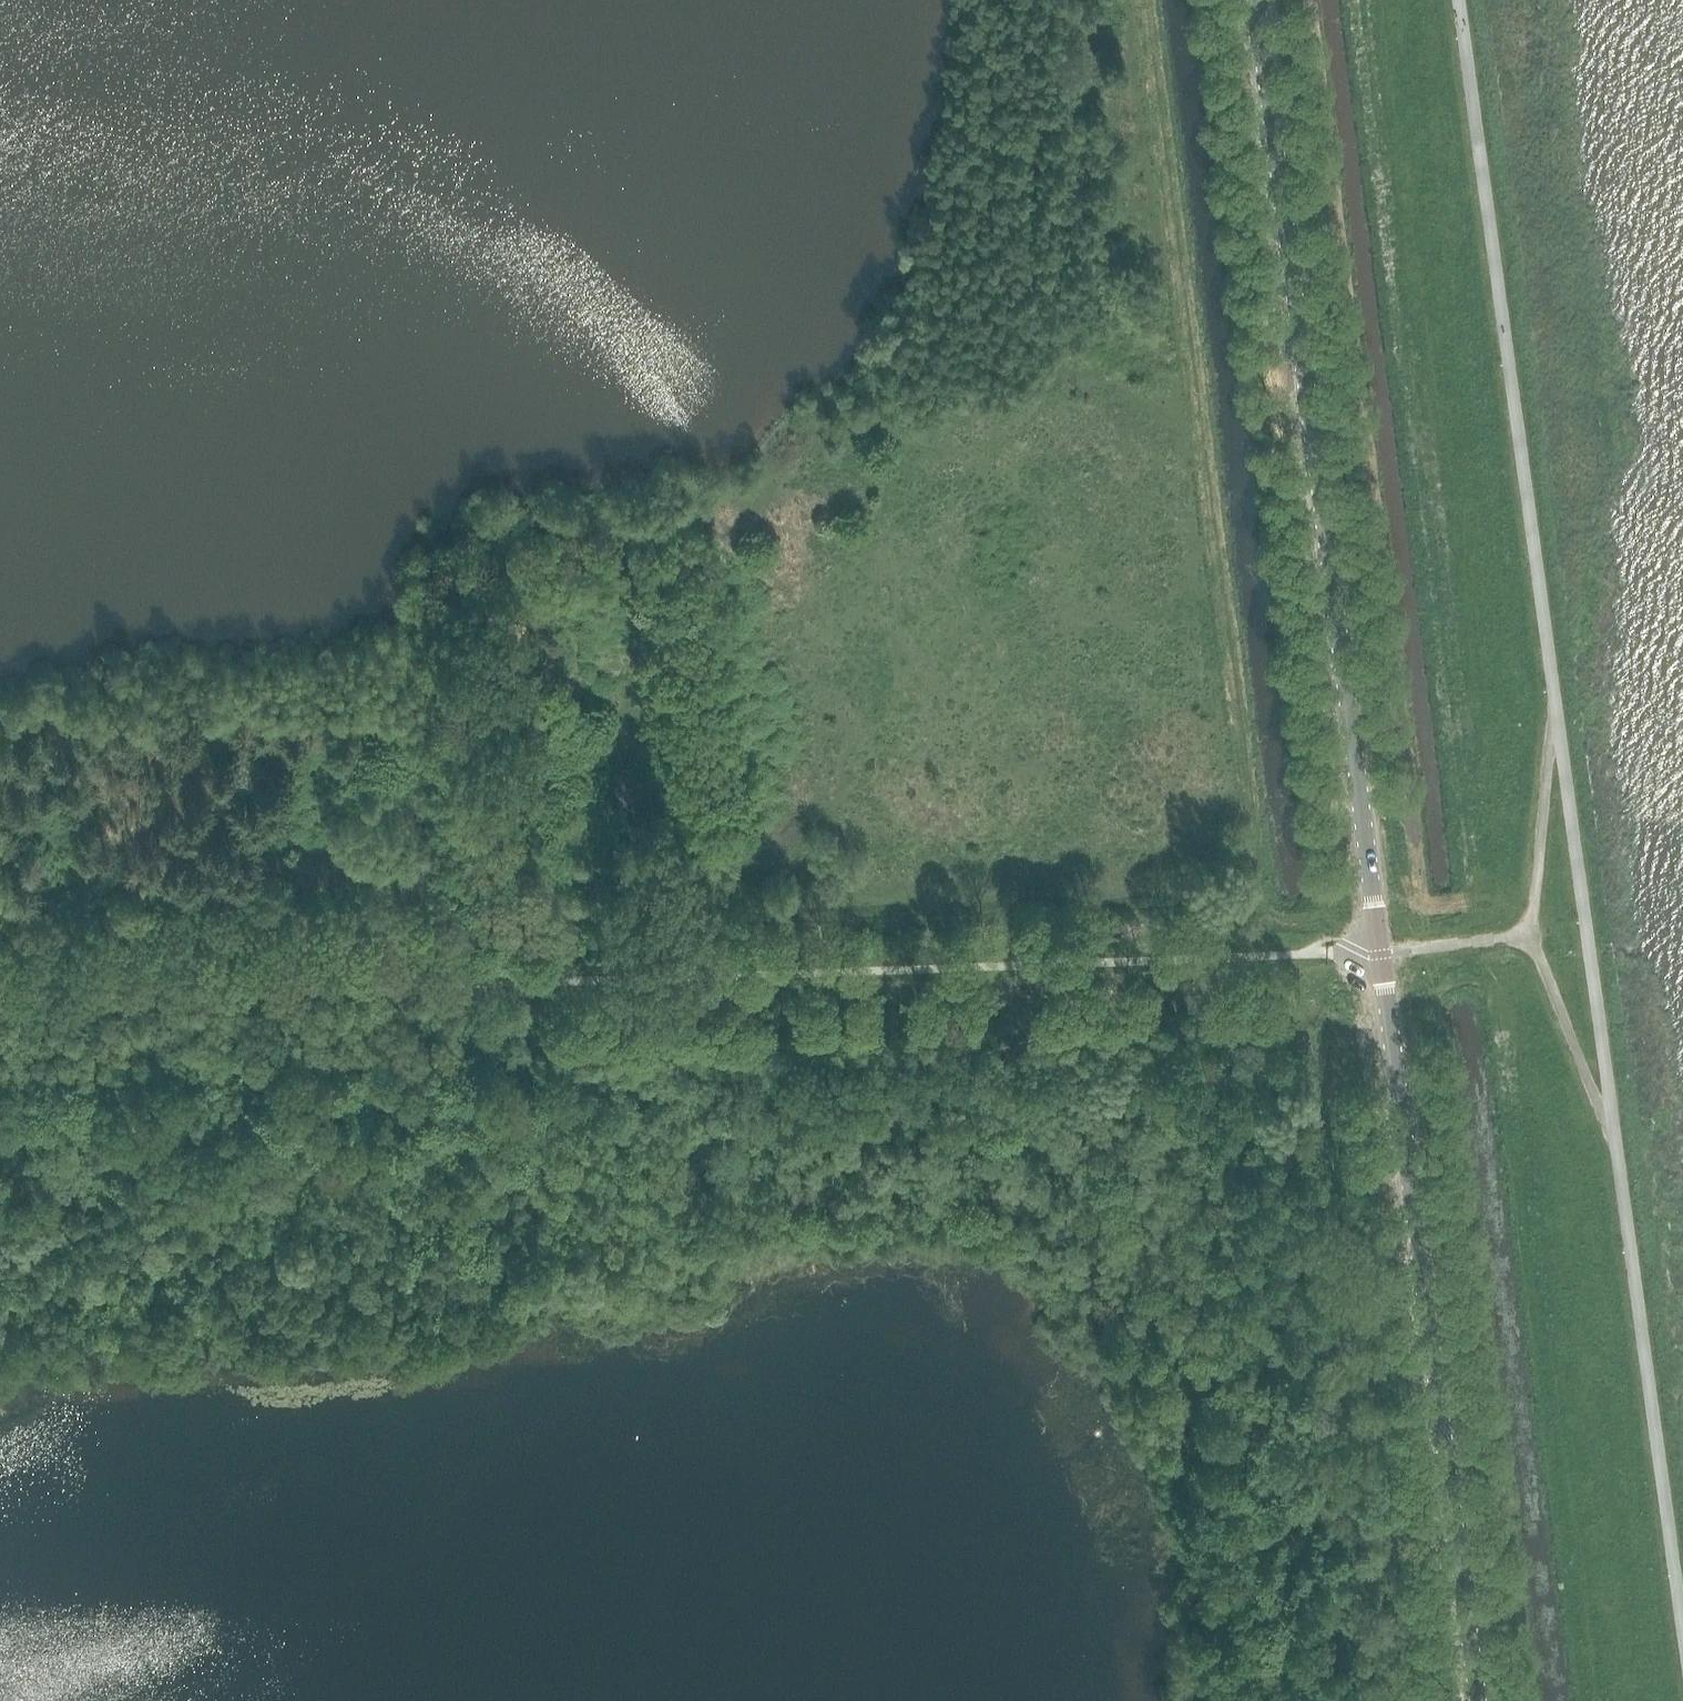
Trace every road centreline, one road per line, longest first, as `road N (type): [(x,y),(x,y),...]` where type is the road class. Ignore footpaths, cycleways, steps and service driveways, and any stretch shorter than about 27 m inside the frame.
road 1 (unclassified): [(1479,1700),(1252,0)]

